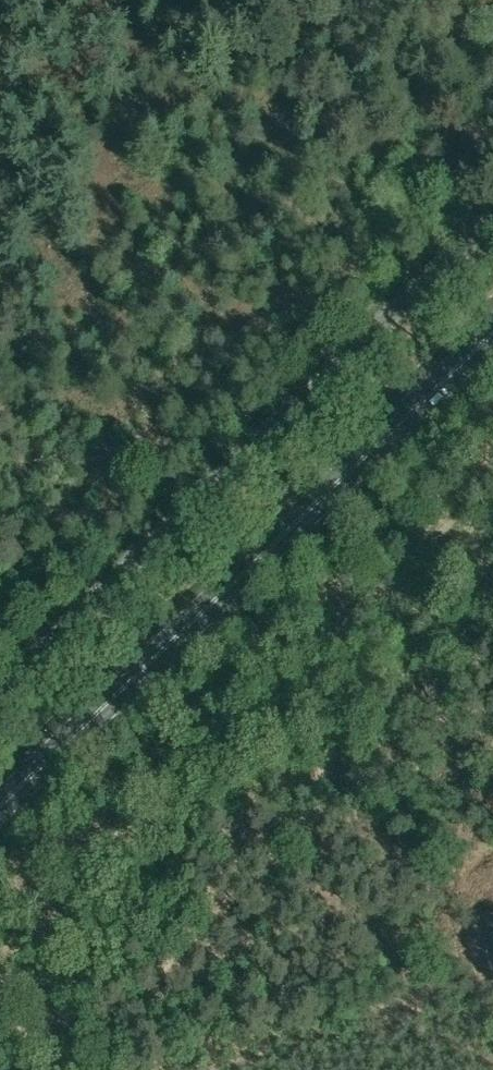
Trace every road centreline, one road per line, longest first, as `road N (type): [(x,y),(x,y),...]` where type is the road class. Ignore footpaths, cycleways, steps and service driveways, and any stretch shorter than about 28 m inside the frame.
road 1 (unclassified): [(0,688),(492,219)]
road 2 (primary): [(0,805),(492,339)]

